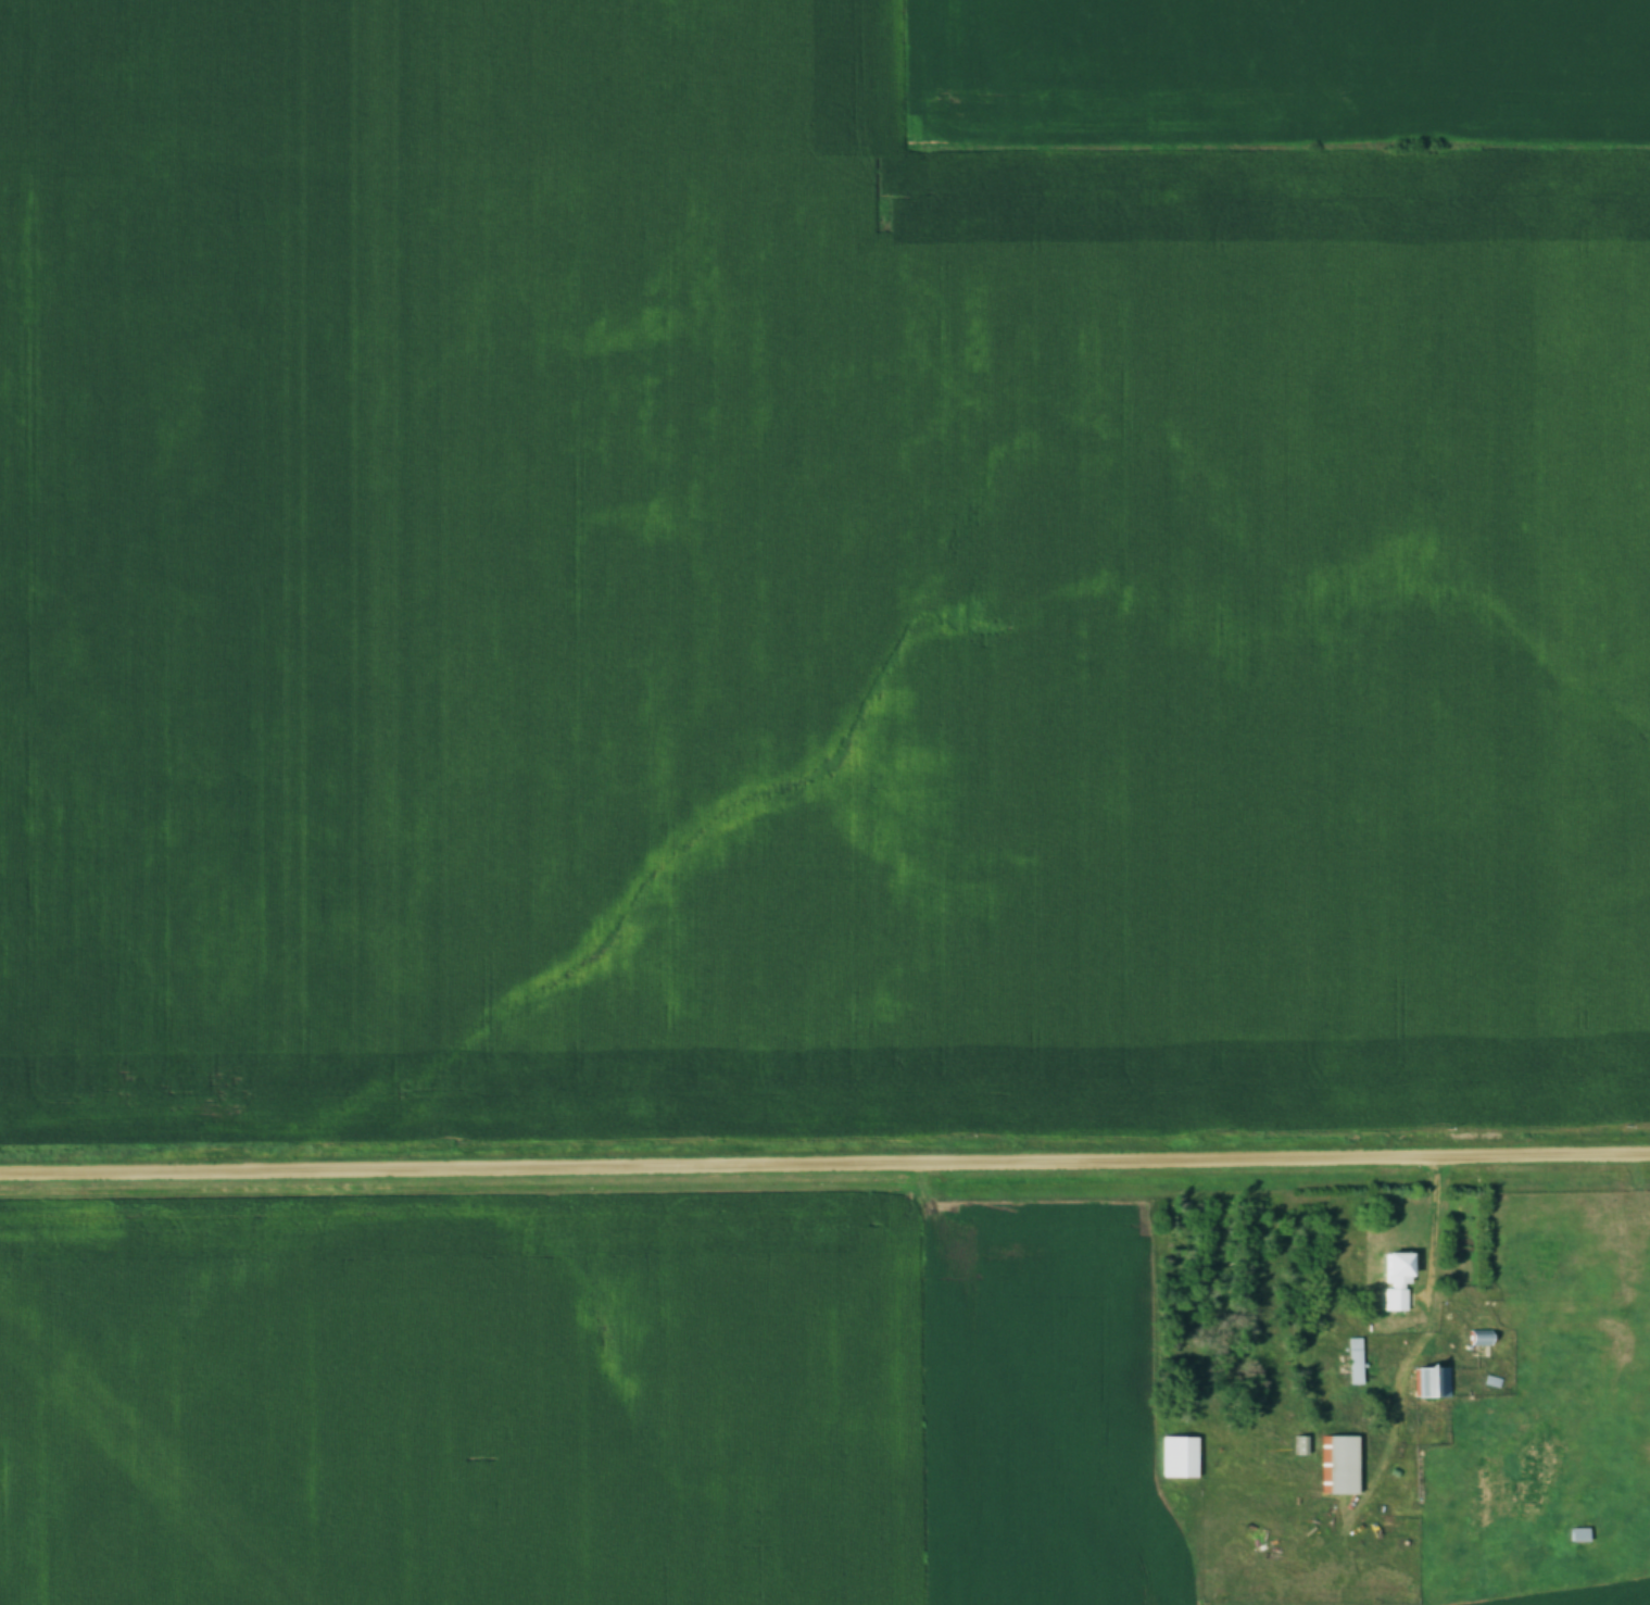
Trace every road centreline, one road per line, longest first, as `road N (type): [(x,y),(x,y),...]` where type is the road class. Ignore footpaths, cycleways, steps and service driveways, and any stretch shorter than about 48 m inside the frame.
road 1 (residential): [(0,1176),(1649,1156)]

